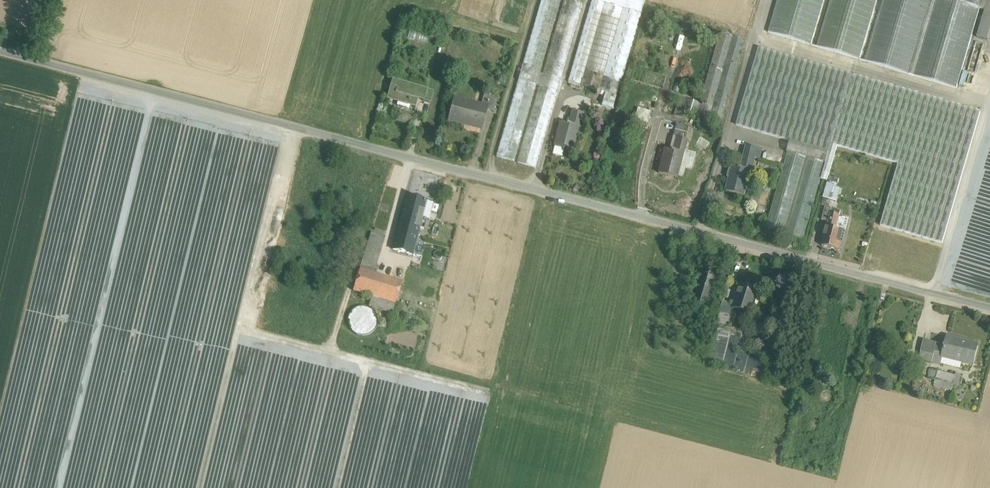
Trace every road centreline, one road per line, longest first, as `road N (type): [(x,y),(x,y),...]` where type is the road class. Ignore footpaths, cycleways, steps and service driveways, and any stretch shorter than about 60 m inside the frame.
road 1 (unclassified): [(989,308),(0,51)]

